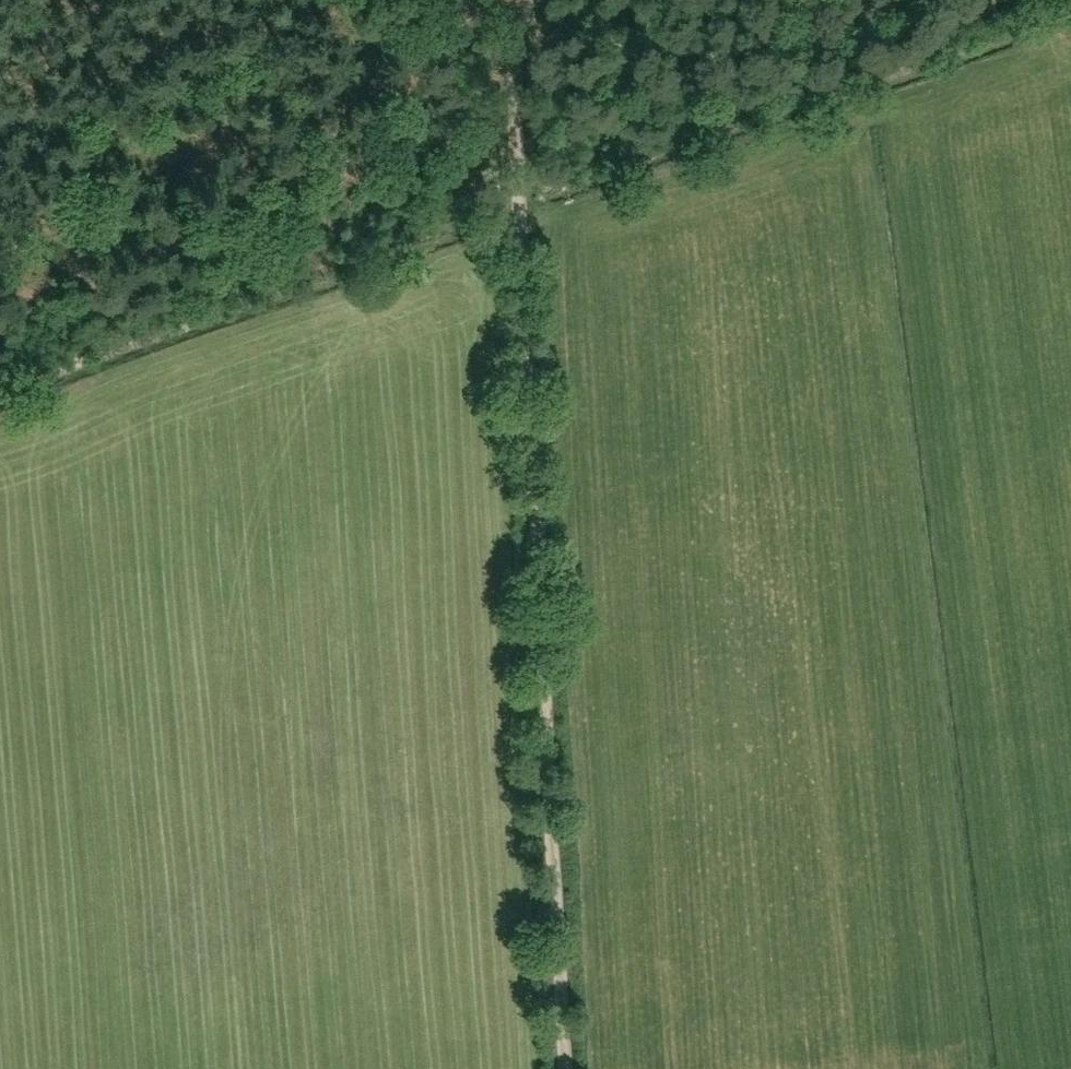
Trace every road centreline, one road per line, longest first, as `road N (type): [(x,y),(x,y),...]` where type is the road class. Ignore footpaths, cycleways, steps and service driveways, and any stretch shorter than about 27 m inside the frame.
road 1 (track): [(511,13),(566,1068)]

